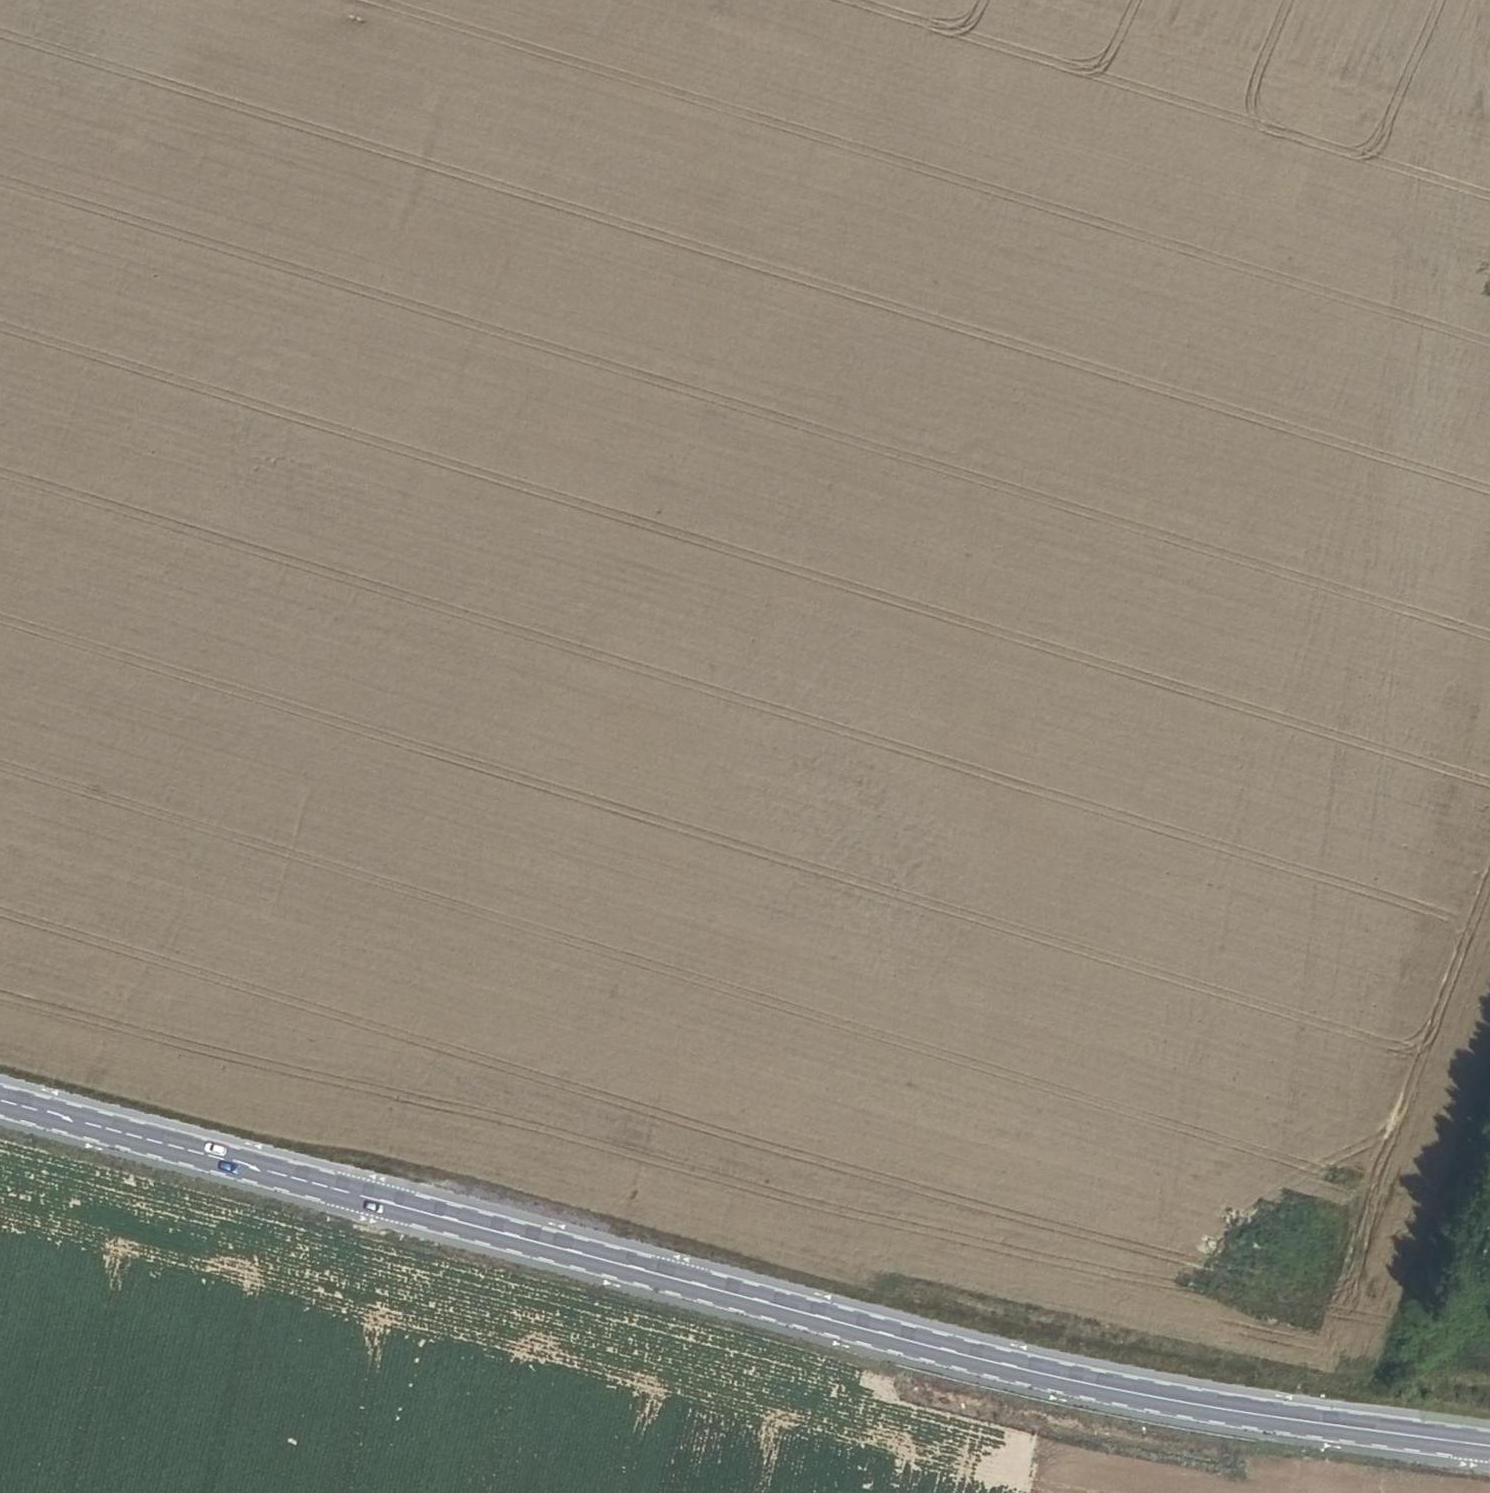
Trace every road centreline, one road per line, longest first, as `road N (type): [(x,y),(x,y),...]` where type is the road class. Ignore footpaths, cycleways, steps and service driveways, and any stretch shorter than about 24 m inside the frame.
road 1 (secondary): [(1489,1449),(1302,1423),(973,1360),(0,1103)]

